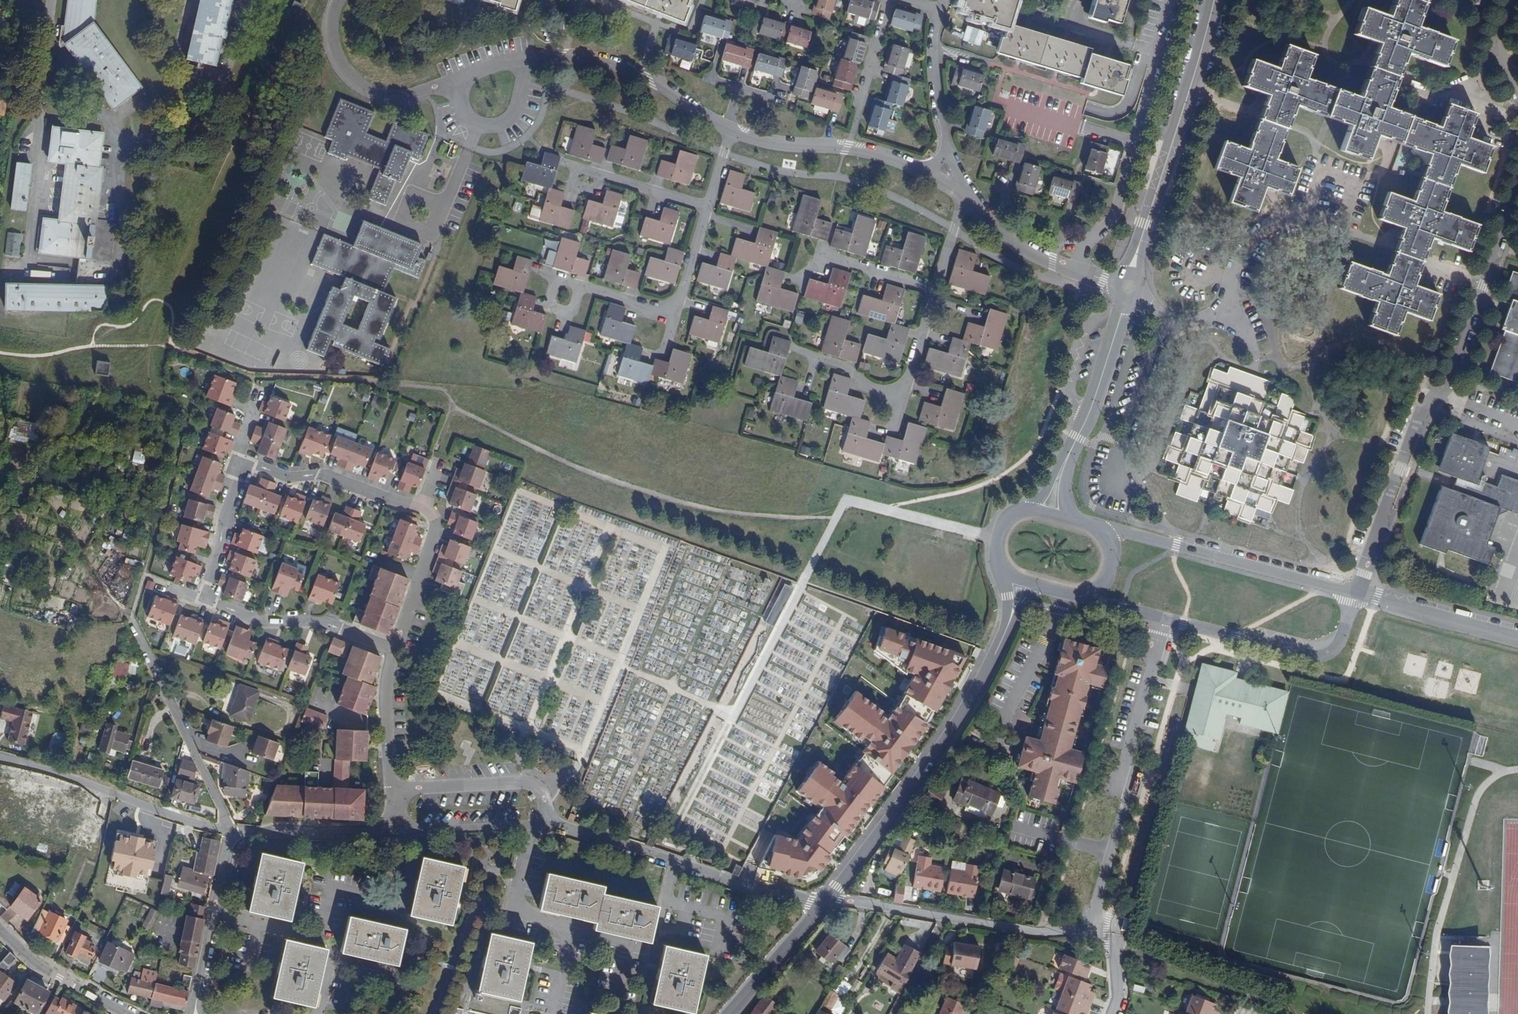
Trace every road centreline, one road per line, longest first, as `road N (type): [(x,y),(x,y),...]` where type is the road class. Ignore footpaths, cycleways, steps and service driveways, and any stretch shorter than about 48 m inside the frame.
road 1 (residential): [(826,902),(961,721),(1022,582)]
road 2 (residential): [(1097,933),(1136,780),(1121,772),(1164,620)]
road 3 (residential): [(1129,288),(1212,0)]
road 4 (residential): [(826,902),(643,858),(569,834),(546,816)]
road 5 (residential): [(1357,594),(1092,526)]
road 6 (residential): [(826,902),(1097,933)]
road 7 (residential): [(243,463),(201,599),(252,619),(325,622)]
road 8 (residential): [(322,475),(426,507),(438,525),(391,652)]
road 9 (residential): [(0,760),(231,832)]
road 10 (residential): [(1047,513),(1129,288)]
road 11 (residential): [(1164,620),(1316,658),(1333,652),(1357,594)]
road 12 (residential): [(1438,399),(1517,176)]
road 13 (residential): [(531,56),(622,68),(732,128)]
road 14 (residential): [(1357,594),(1422,415),(1438,399)]
road 15 (residential): [(732,128),(847,148),(931,174)]
road 16 (residential): [(231,832),(150,658)]
road 17 (residential): [(965,195),(1053,263),(1129,288)]
road 18 (residential): [(338,0),(329,35),(345,73),(375,95),(450,84)]
road 19 (residential): [(1336,192),(1263,230),(1222,316)]
road 20 (residential): [(546,816),(534,785),(392,789)]
road 21 (residential): [(900,0),(935,11),(946,147)]
road 22 (residential): [(231,832),(195,997)]
road 23 (residential): [(1357,594),(1517,636)]
road 24 (residential): [(395,826),(231,832)]
road 25 (residential): [(531,56),(509,125),(470,123),(450,84)]
road 26 (tertiary): [(125,1013),(58,981),(0,928)]
road 27 (residential): [(395,826),(489,826),(546,816)]
road 28 (residential): [(728,1013),(826,902)]
road 29 (residential): [(891,0),(851,133)]
road 30 (residential): [(391,652),(392,789)]
road 31 (residential): [(586,172),(708,208)]
road 32 (residential): [(1047,513),(1024,508),(1005,517),(996,538),(996,566),(1022,582)]

